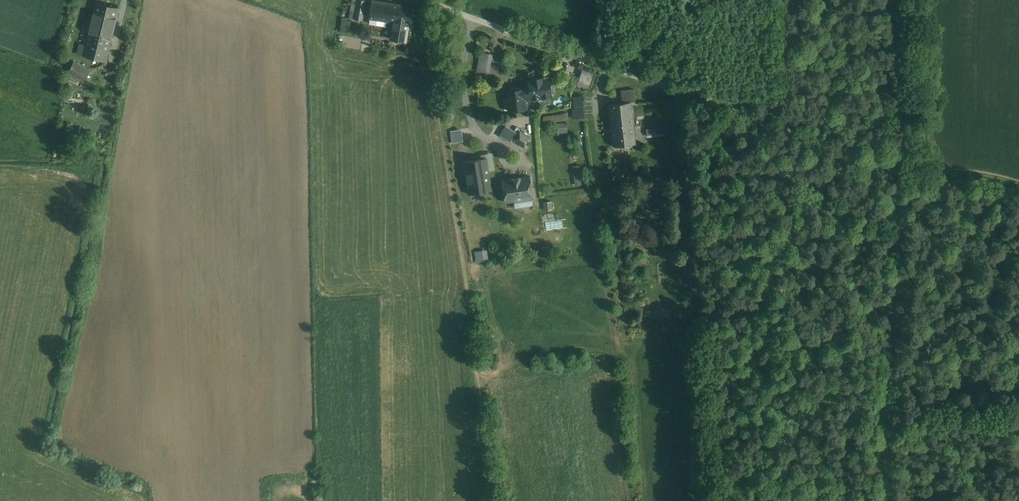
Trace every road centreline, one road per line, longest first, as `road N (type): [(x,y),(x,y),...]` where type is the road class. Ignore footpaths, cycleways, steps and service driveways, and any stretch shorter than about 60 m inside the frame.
road 1 (unclassified): [(431,0),(900,168)]
road 2 (track): [(900,168),(885,500)]
road 3 (track): [(901,0),(900,168)]
road 4 (track): [(1018,186),(959,171),(900,168)]

